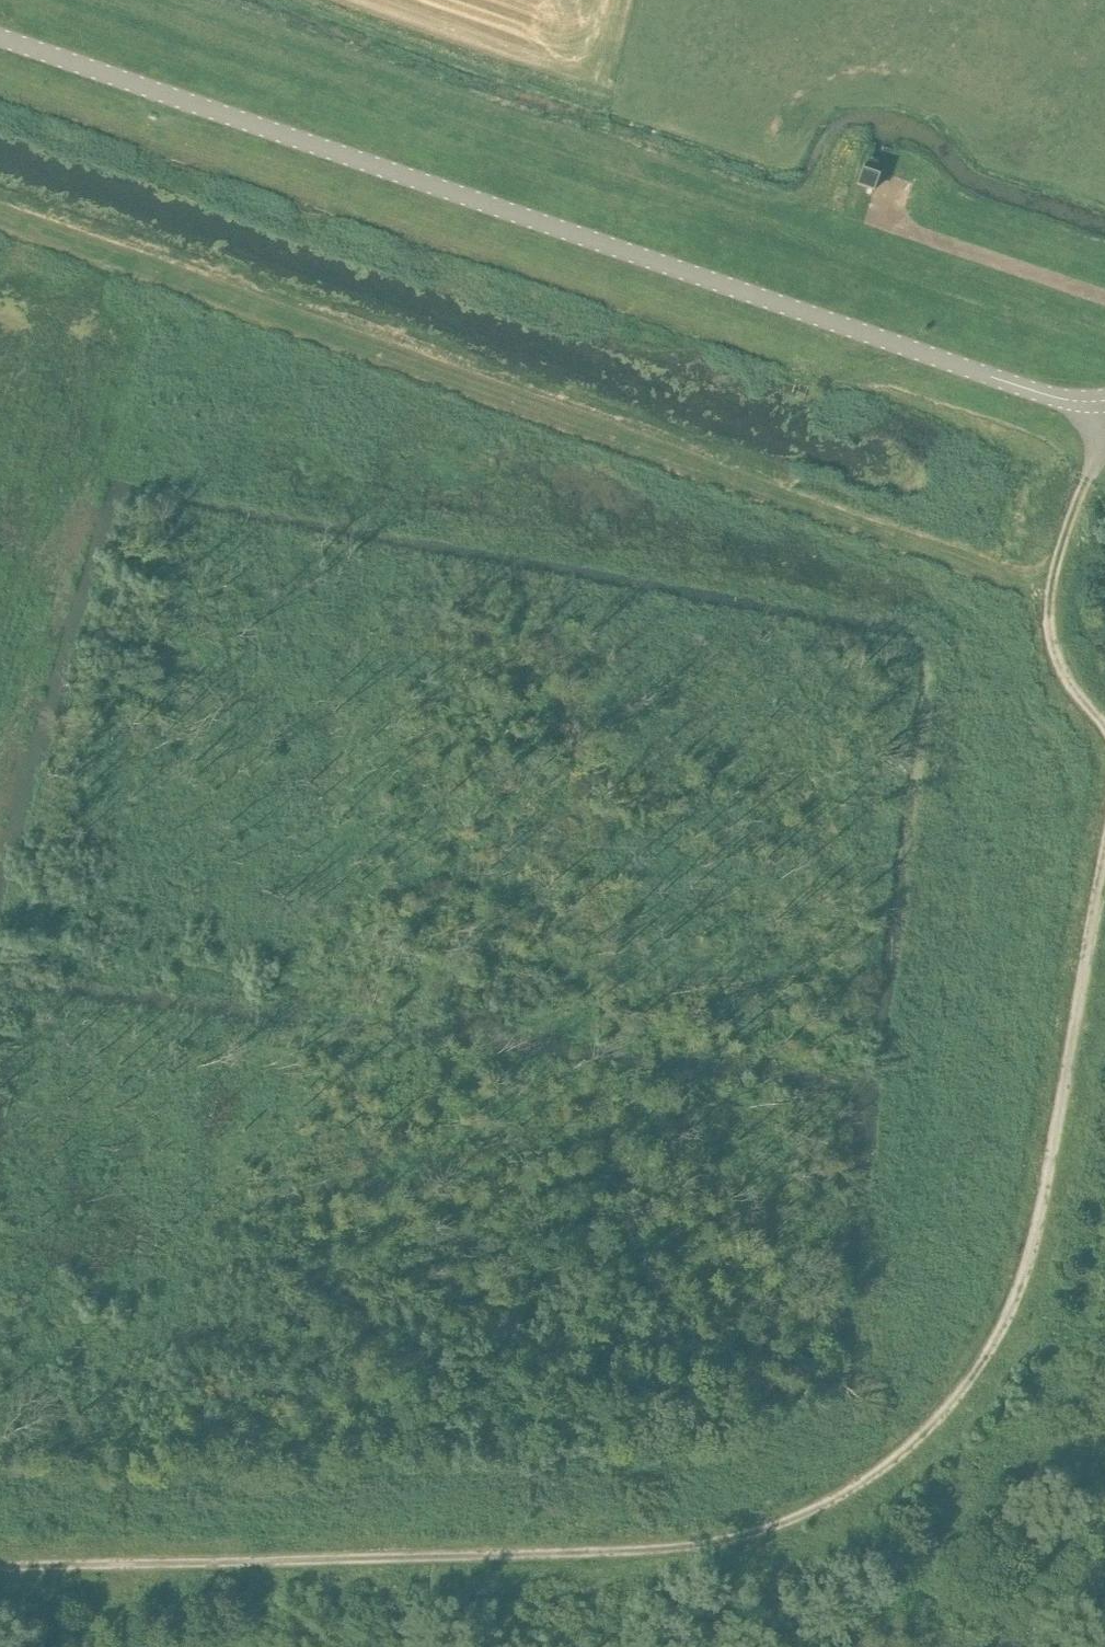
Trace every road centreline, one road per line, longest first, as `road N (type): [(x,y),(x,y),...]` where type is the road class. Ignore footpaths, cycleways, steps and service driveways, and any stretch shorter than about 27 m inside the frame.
road 1 (track): [(0,1564),(649,1551),(823,1512),(882,1477),(980,1366),(1016,1301),(1104,858)]
road 2 (unclassified): [(1104,399),(1067,400),(977,372),(0,36)]
road 3 (track): [(1104,728),(1077,698),(1054,643),(1056,574),(1104,417)]

